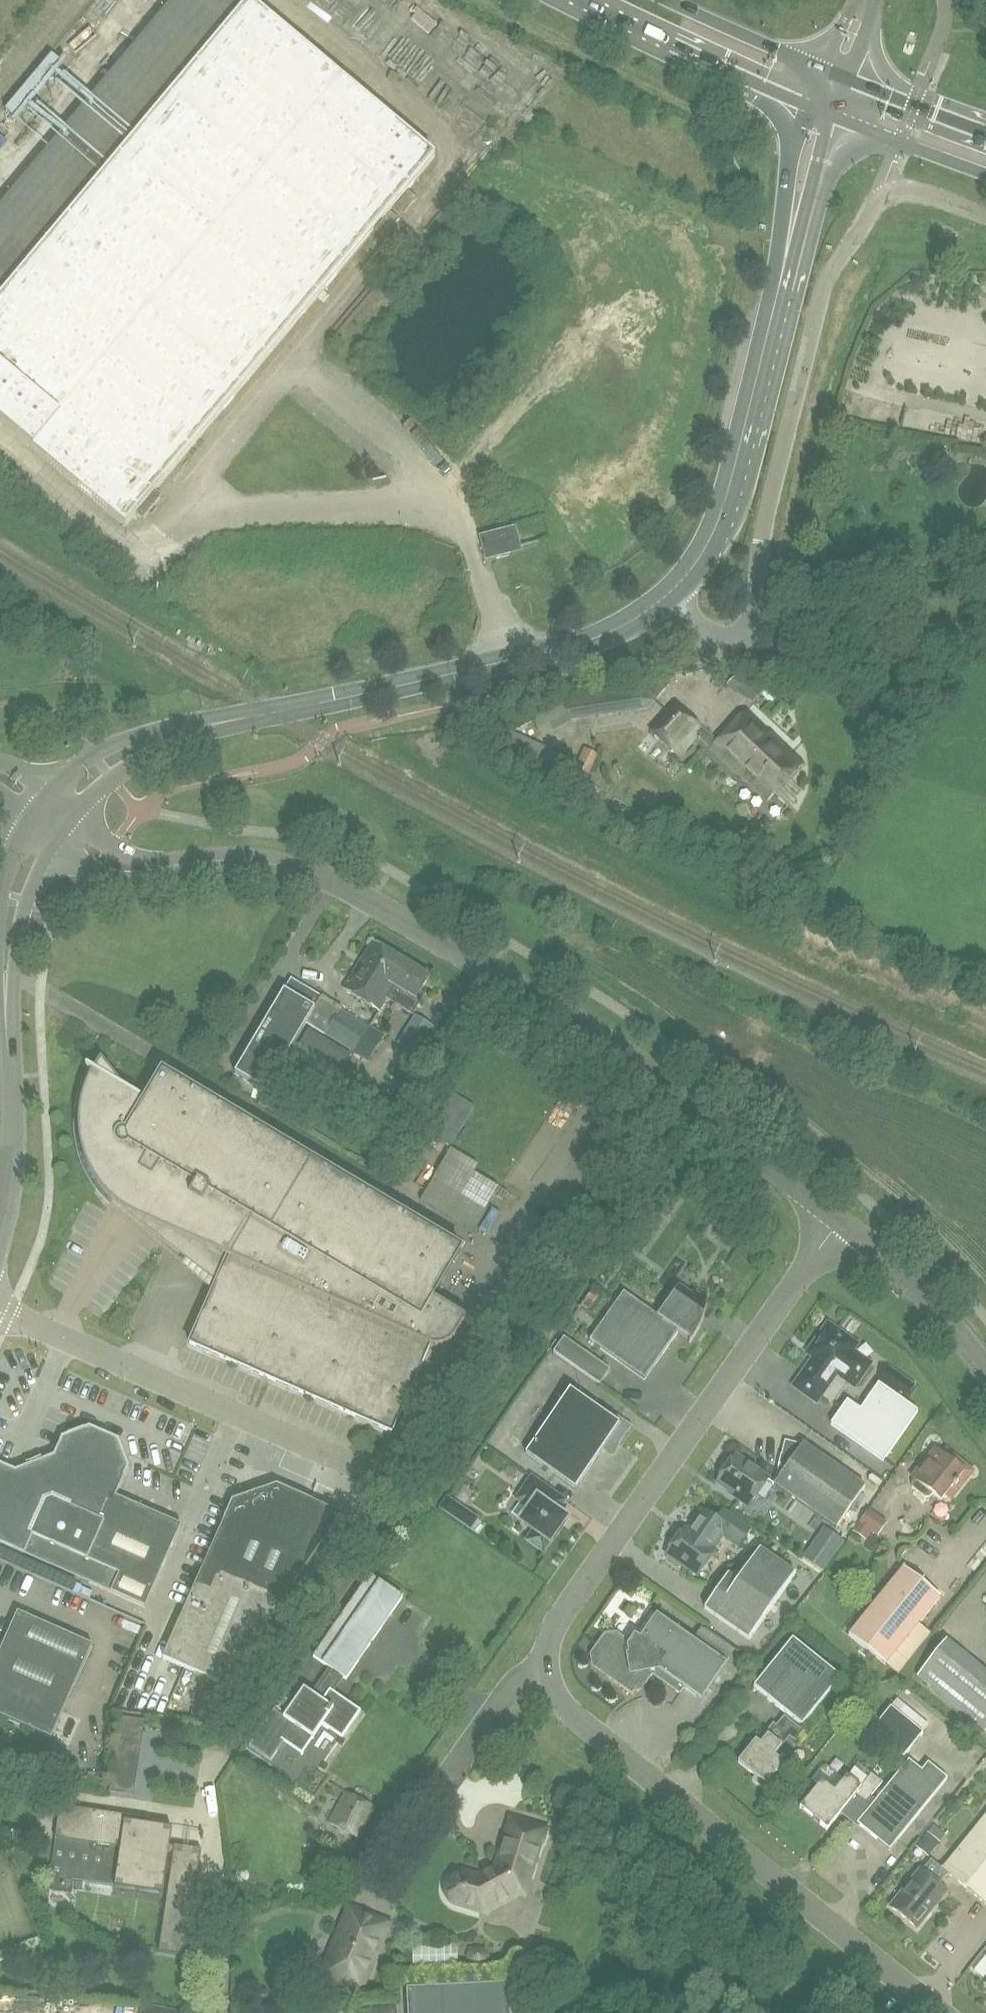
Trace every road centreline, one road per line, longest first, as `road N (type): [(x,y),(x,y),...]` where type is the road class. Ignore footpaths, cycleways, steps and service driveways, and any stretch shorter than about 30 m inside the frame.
road 1 (unclassified): [(940,2012),(559,1706),(545,1666),(561,1608),(836,1220)]
road 2 (tertiary): [(836,1220),(680,1098),(498,971),(331,885),(276,865),(201,863)]
road 3 (unclassified): [(755,638),(769,501),(835,266),(878,203),(899,192),(985,217)]
road 4 (tertiary): [(678,595),(732,503),(834,115)]
road 5 (tertiary): [(239,721),(567,652),(636,627),(678,595)]
road 6 (residential): [(383,1477),(0,1312)]
road 7 (primary): [(580,0),(834,115)]
road 8 (unclassified): [(755,638),(985,623)]
road 9 (tertiary): [(6,1053),(18,934),(52,841)]
road 10 (tertiary): [(985,1374),(919,1293),(836,1220)]
road 11 (tertiary): [(239,721),(211,720),(126,741),(92,755),(49,795)]
road 12 (tertiary): [(70,816),(136,761),(239,721)]
road 13 (primary): [(843,80),(665,0)]
road 14 (tertiary): [(0,1217),(11,1160),(6,1053)]
road 15 (primary): [(834,115),(985,172)]
road 16 (tertiary): [(52,841),(121,877),(201,863)]
road 17 (primary): [(985,131),(843,80)]
road 18 (tertiary): [(201,863),(128,857),(70,816)]

